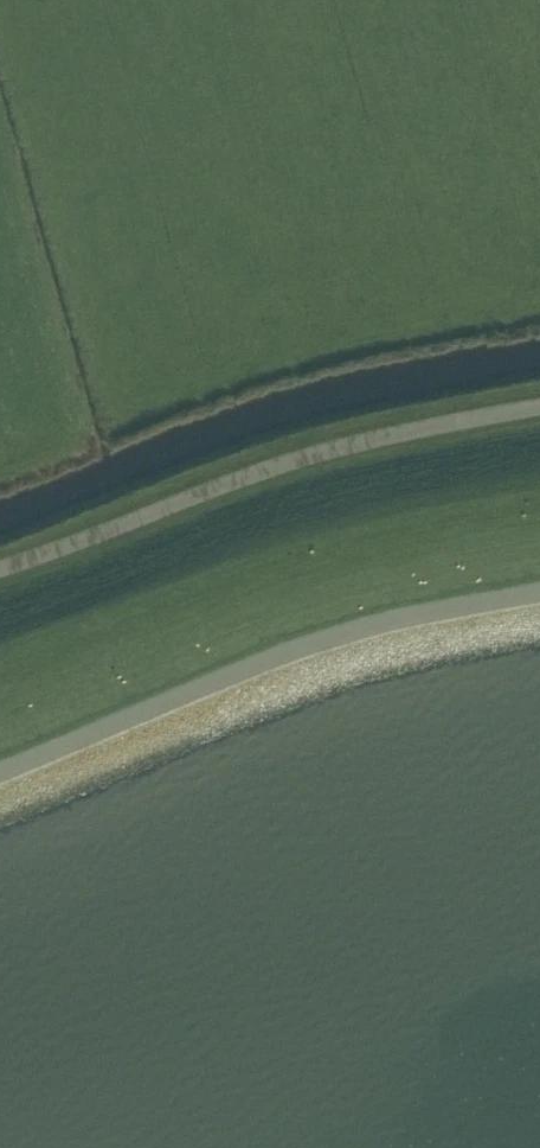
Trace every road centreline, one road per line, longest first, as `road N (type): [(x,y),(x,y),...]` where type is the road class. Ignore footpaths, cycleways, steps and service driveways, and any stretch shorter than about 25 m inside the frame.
road 1 (unclassified): [(0,795),(324,666),(539,616)]
road 2 (unclassified): [(0,580),(341,456),(539,415)]

